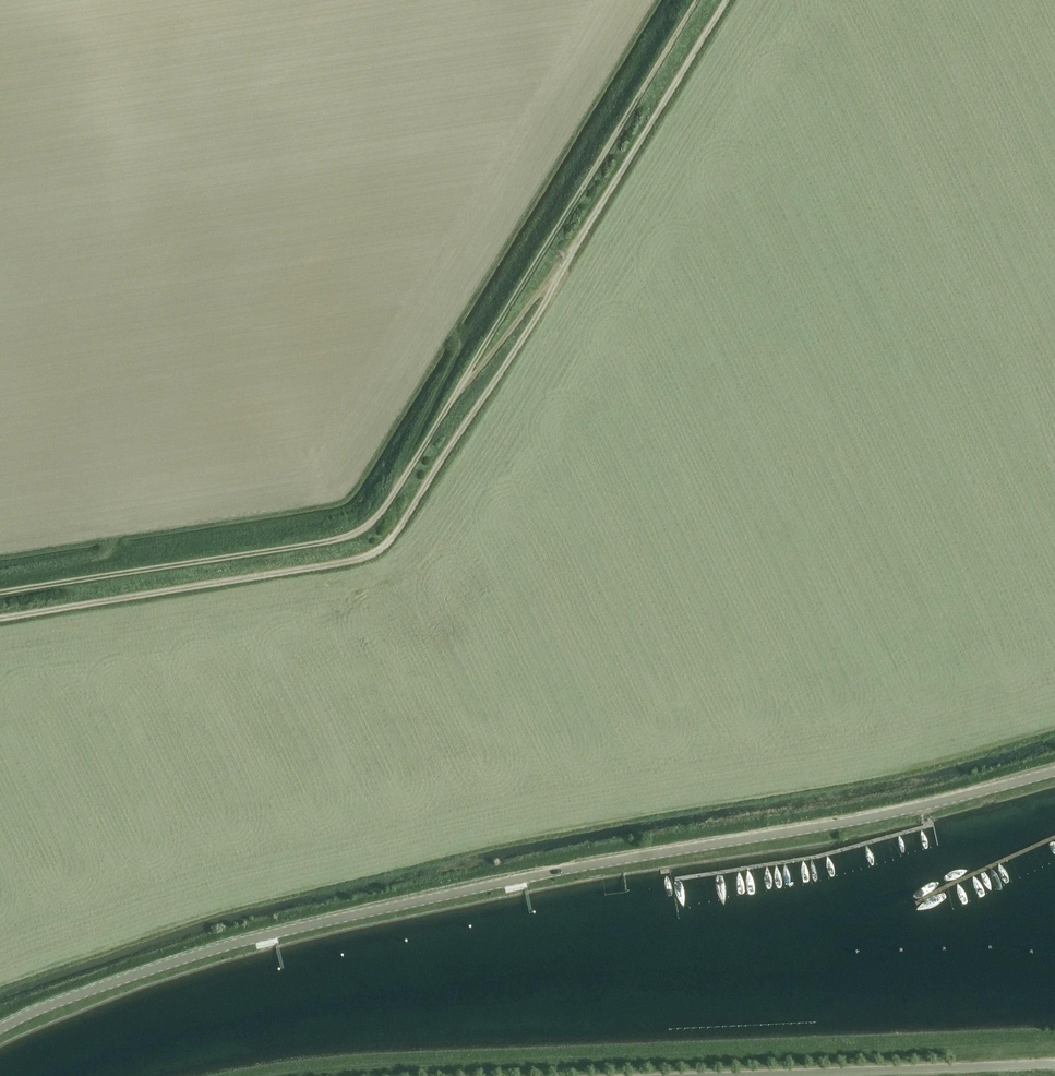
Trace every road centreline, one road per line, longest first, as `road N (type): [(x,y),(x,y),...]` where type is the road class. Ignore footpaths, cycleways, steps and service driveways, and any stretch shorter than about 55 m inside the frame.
road 1 (unclassified): [(0,1029),(121,980),(324,921),(896,813),(1054,770)]
road 2 (track): [(726,0),(390,542),(375,554),(318,568),(0,618)]
road 3 (track): [(699,0),(370,525),(338,540),(0,594)]
road 4 (unclassified): [(739,1075),(1054,1065)]
road 5 (track): [(396,494),(458,348),(448,329)]
road 6 (track): [(0,581),(109,557),(113,532)]

